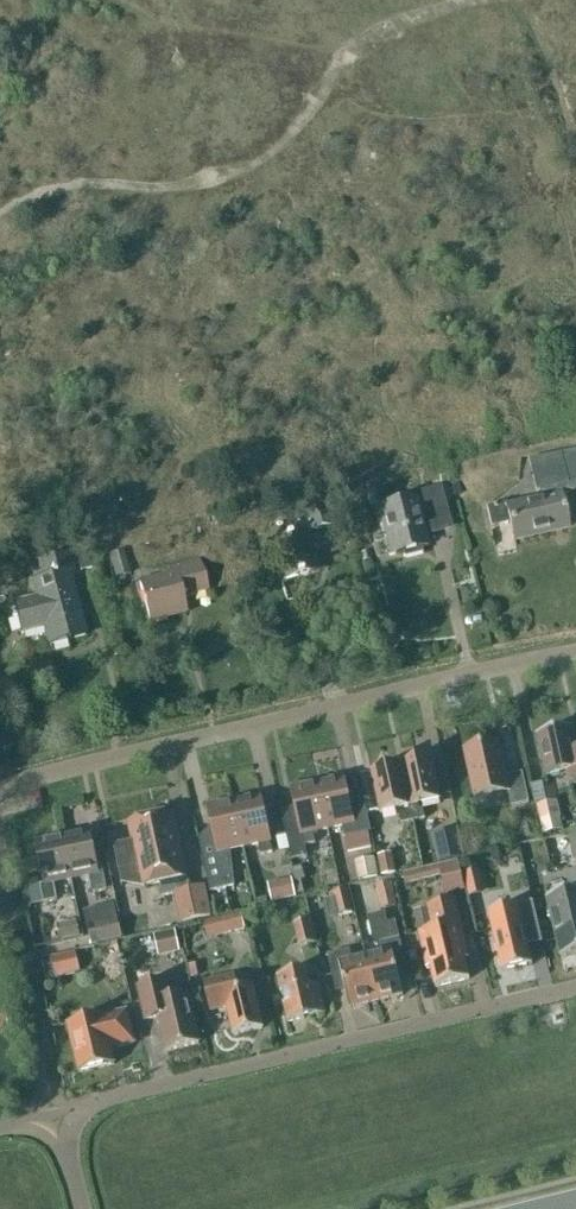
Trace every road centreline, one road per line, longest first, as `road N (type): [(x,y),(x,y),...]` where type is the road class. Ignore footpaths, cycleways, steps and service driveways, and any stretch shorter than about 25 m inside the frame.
road 1 (residential): [(0,782),(575,654)]
road 2 (residential): [(64,1153),(82,1108),(575,989)]

